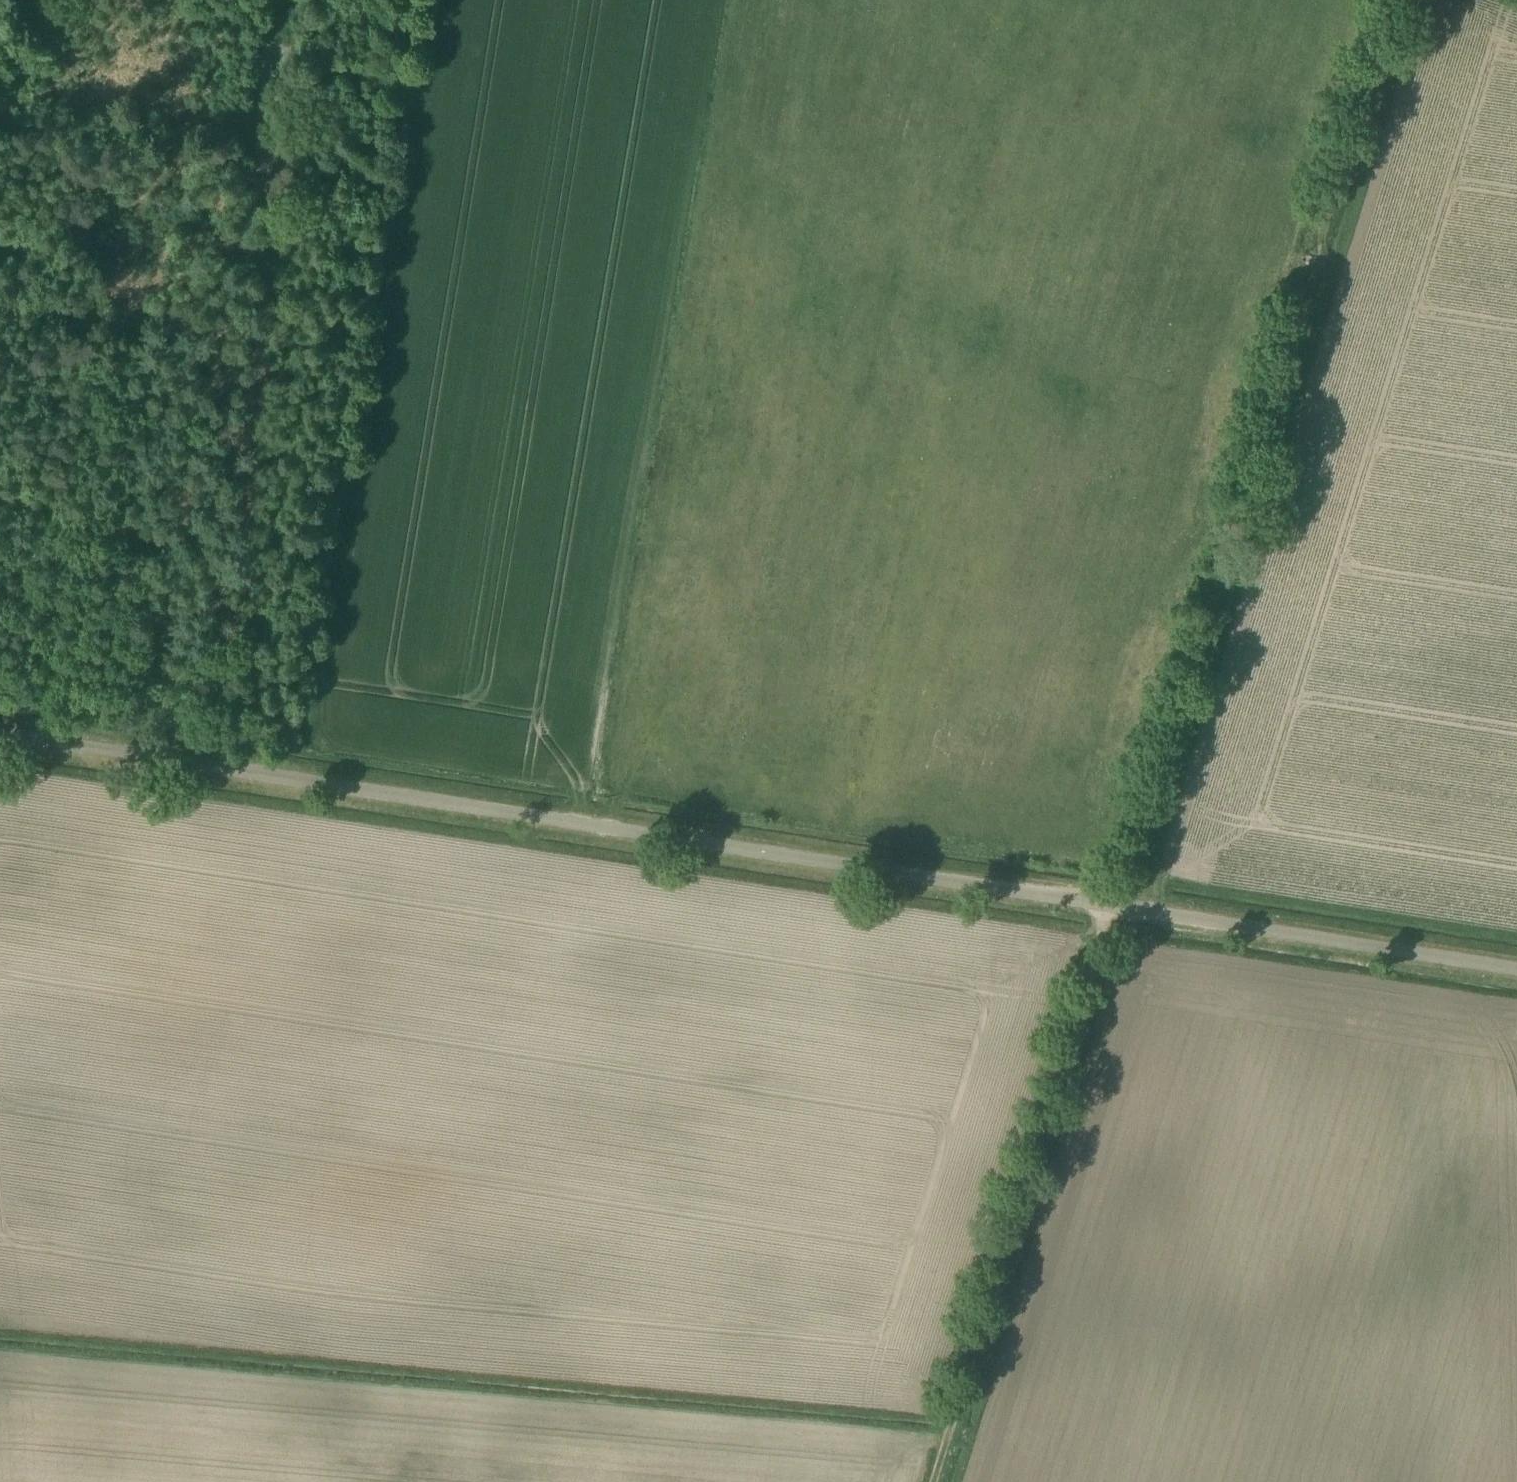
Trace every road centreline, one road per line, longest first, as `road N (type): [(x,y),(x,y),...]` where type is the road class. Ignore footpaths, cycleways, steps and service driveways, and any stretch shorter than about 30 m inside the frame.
road 1 (unclassified): [(0,735),(1516,969)]
road 2 (track): [(1394,0),(1315,228),(1322,261),(1302,291),(1110,906)]
road 3 (track): [(931,1481),(1110,906)]

